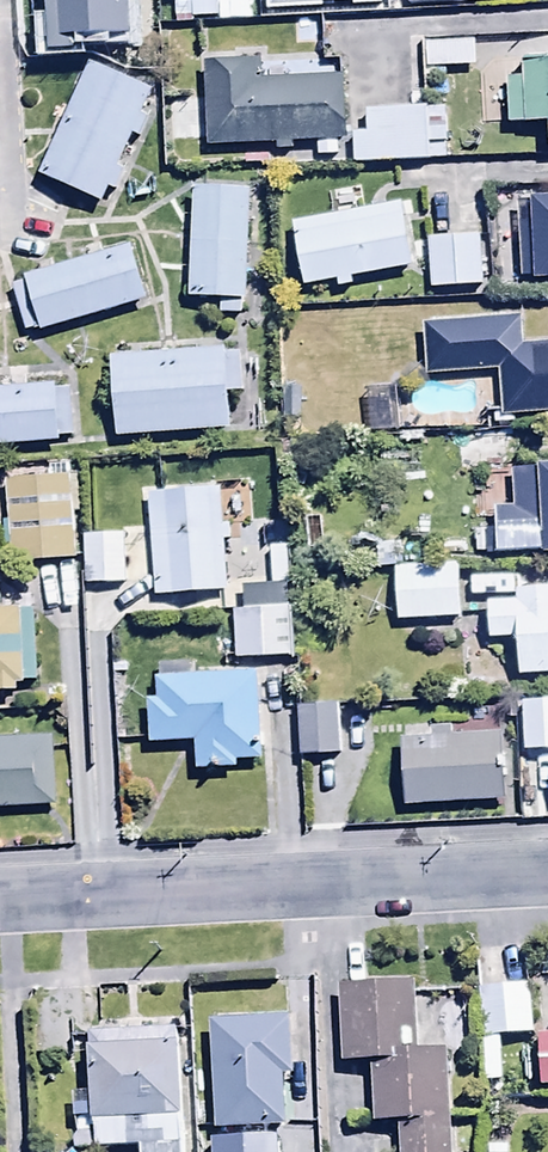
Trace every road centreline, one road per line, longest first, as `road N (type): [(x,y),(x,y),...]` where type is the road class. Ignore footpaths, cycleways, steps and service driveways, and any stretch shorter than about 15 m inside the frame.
road 1 (residential): [(547,876),(0,903)]

